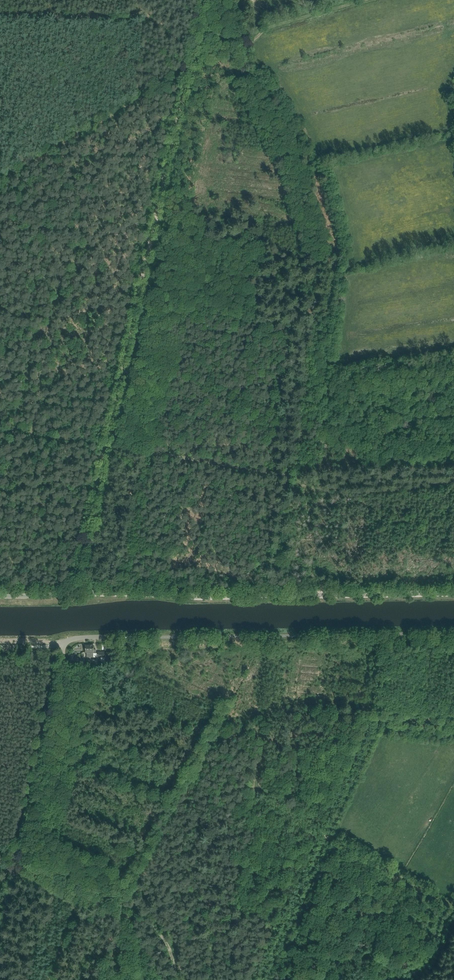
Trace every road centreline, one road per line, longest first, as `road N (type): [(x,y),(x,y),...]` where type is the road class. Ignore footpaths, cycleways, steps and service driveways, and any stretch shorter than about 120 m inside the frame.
road 1 (track): [(187,72),(74,593)]
road 2 (unclassified): [(0,594),(453,592)]
road 3 (unclassified): [(0,923),(64,654),(74,640),(105,640)]

